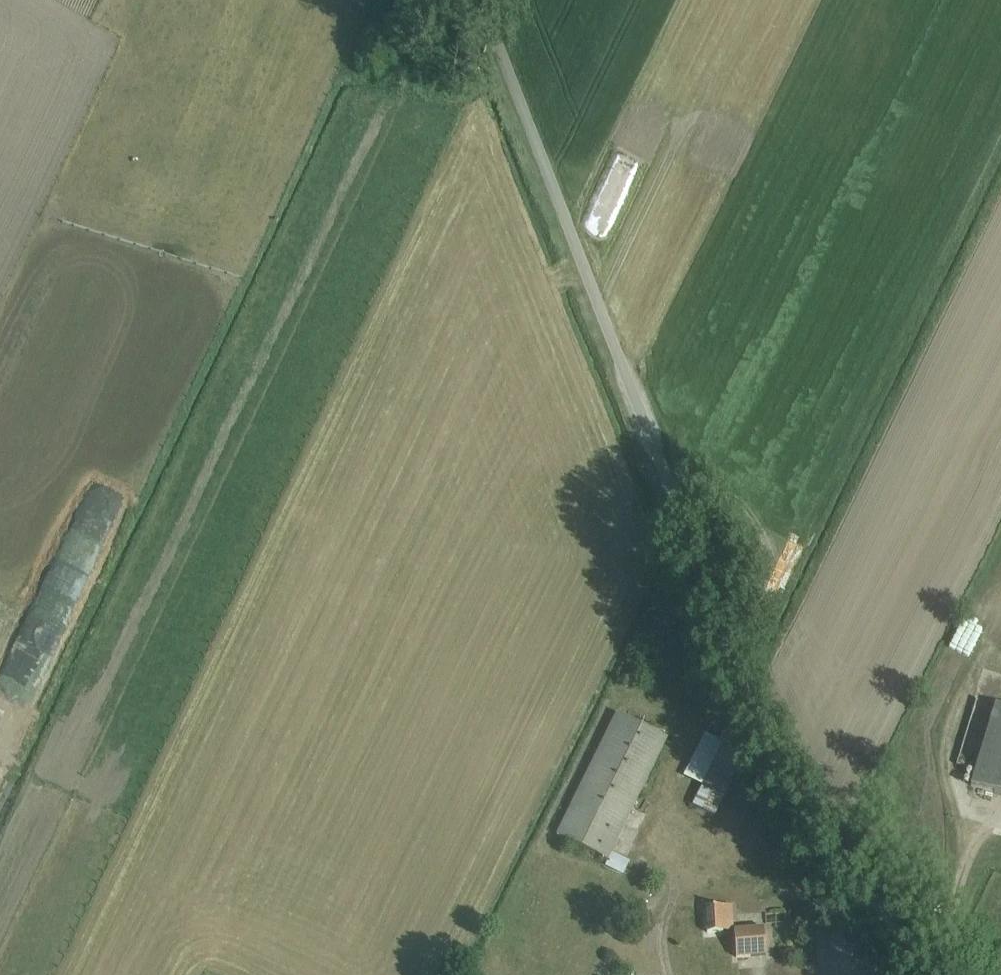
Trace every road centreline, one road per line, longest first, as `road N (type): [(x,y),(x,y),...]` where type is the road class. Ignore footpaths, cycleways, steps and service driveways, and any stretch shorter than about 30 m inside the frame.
road 1 (unclassified): [(918,974),(833,861),(730,639),(481,0)]

